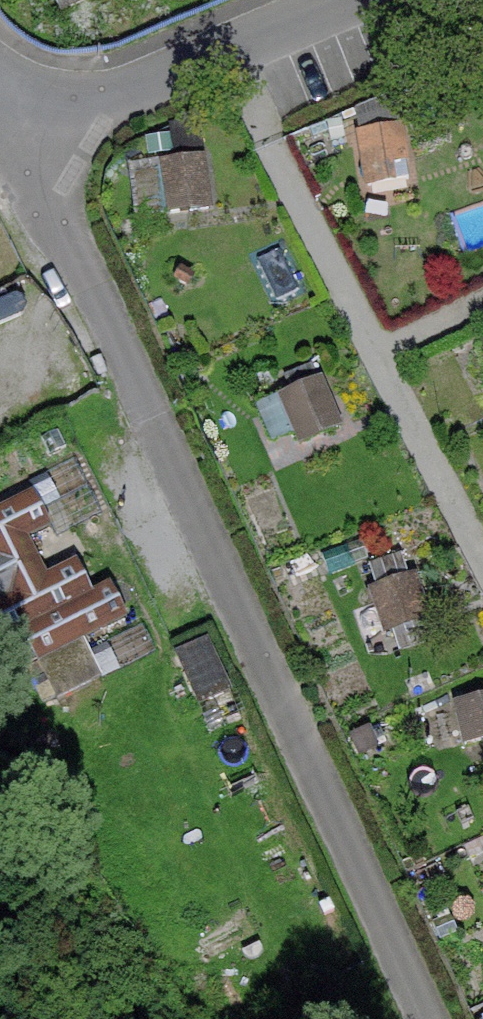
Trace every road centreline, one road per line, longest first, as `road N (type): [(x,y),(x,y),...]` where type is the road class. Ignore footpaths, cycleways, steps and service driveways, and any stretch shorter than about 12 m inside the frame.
road 1 (track): [(482,300),(381,348),(225,56)]
road 2 (residential): [(0,80),(51,104),(126,101),(358,0)]
road 3 (track): [(381,348),(482,544)]

